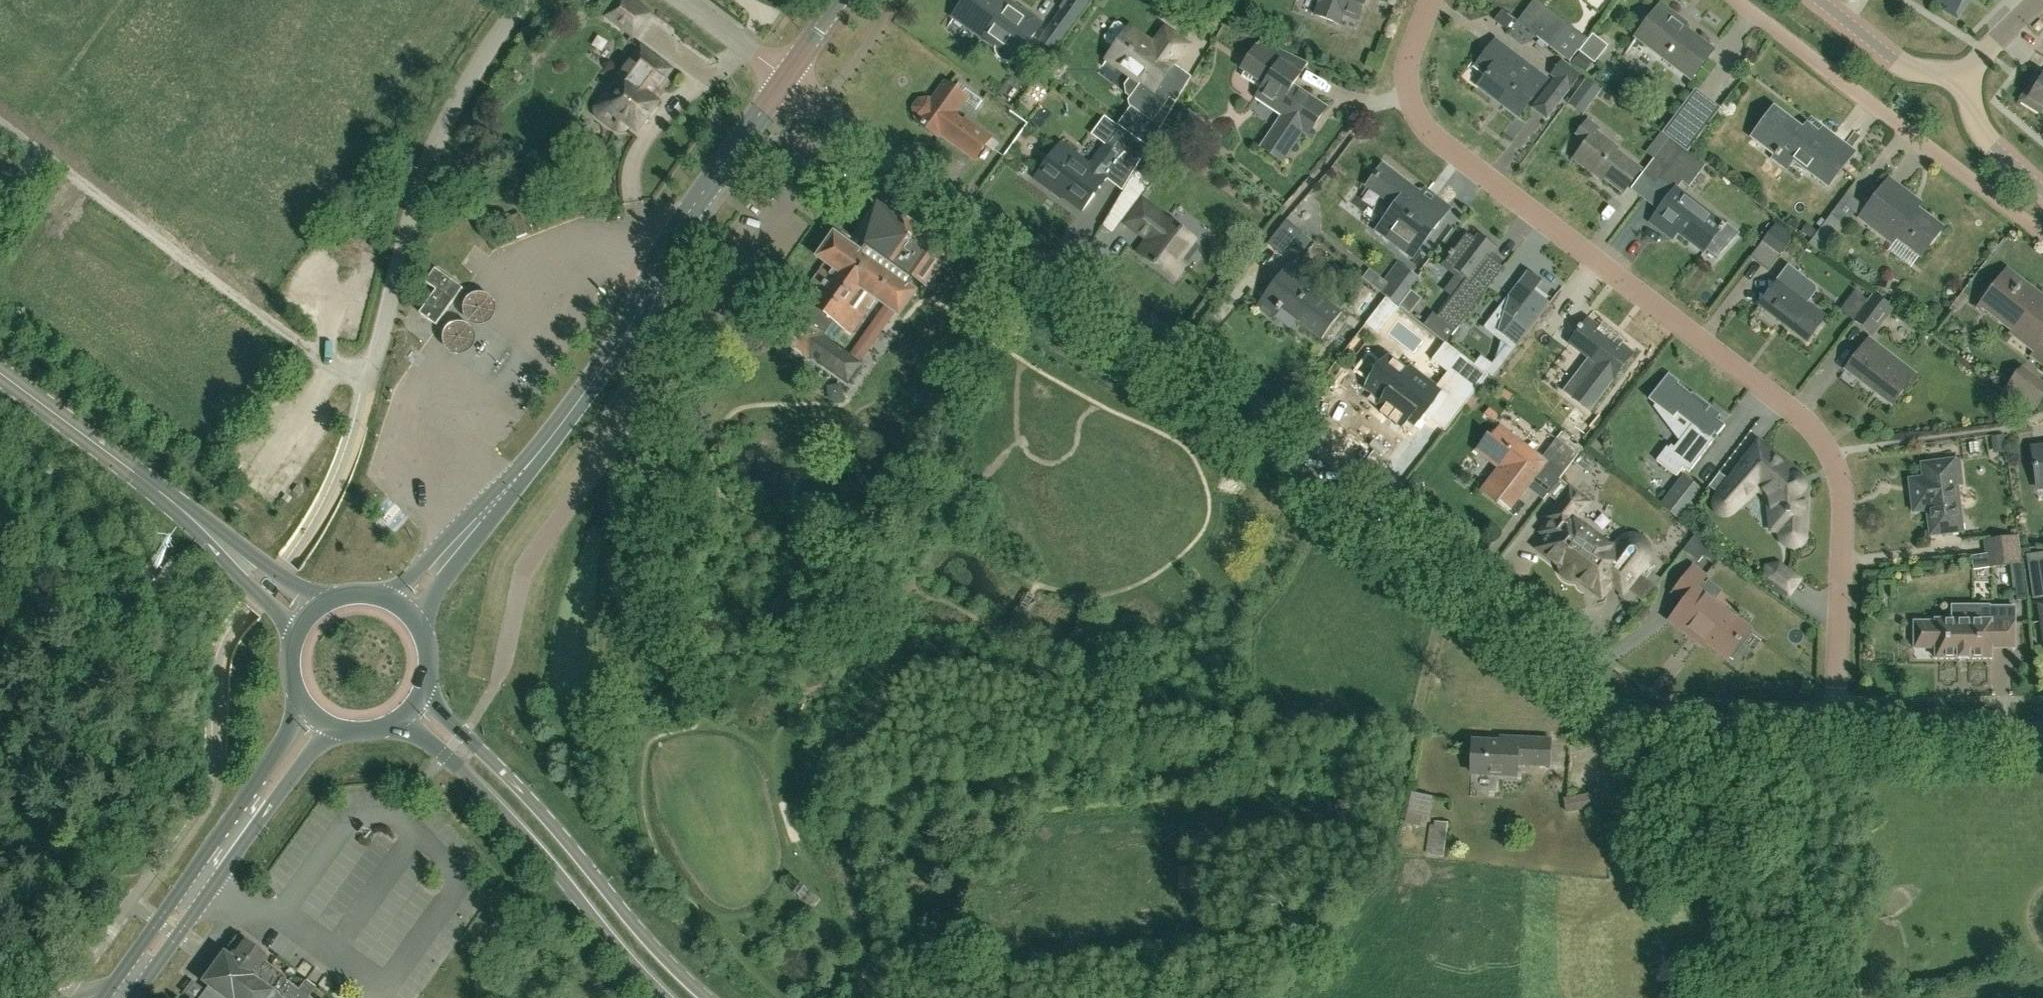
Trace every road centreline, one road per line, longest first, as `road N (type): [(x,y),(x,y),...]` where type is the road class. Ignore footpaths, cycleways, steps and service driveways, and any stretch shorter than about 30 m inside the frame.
road 1 (residential): [(1835,722),(1842,499),(1830,453),(1797,413),(1422,127),(1403,85),(1432,0)]
road 2 (residential): [(1592,691),(1600,671),(1591,655),(1492,578),(1094,277),(1024,259)]
road 3 (residential): [(1592,691),(1024,259)]
road 4 (tertiary): [(402,611),(544,446),(621,342),(657,258),(784,77)]
road 5 (primary): [(705,997),(423,692)]
road 6 (unclassified): [(366,377),(430,150),(458,93),(524,0)]
road 7 (primary): [(310,619),(0,373)]
road 8 (primary): [(395,724),(418,733),(499,808),(665,997)]
road 9 (residential): [(2042,234),(1735,0)]
road 10 (primary): [(124,992),(319,720)]
road 11 (residential): [(1024,259),(784,77)]
road 12 (residential): [(1835,722),(1641,717),(1592,691)]
road 13 (residential): [(2042,731),(1835,722)]
road 14 (residential): [(1962,80),(1896,61),(1816,0)]
road 15 (residential): [(2042,193),(1975,124),(1962,80)]
road 16 (unclassified): [(784,77),(680,0)]

